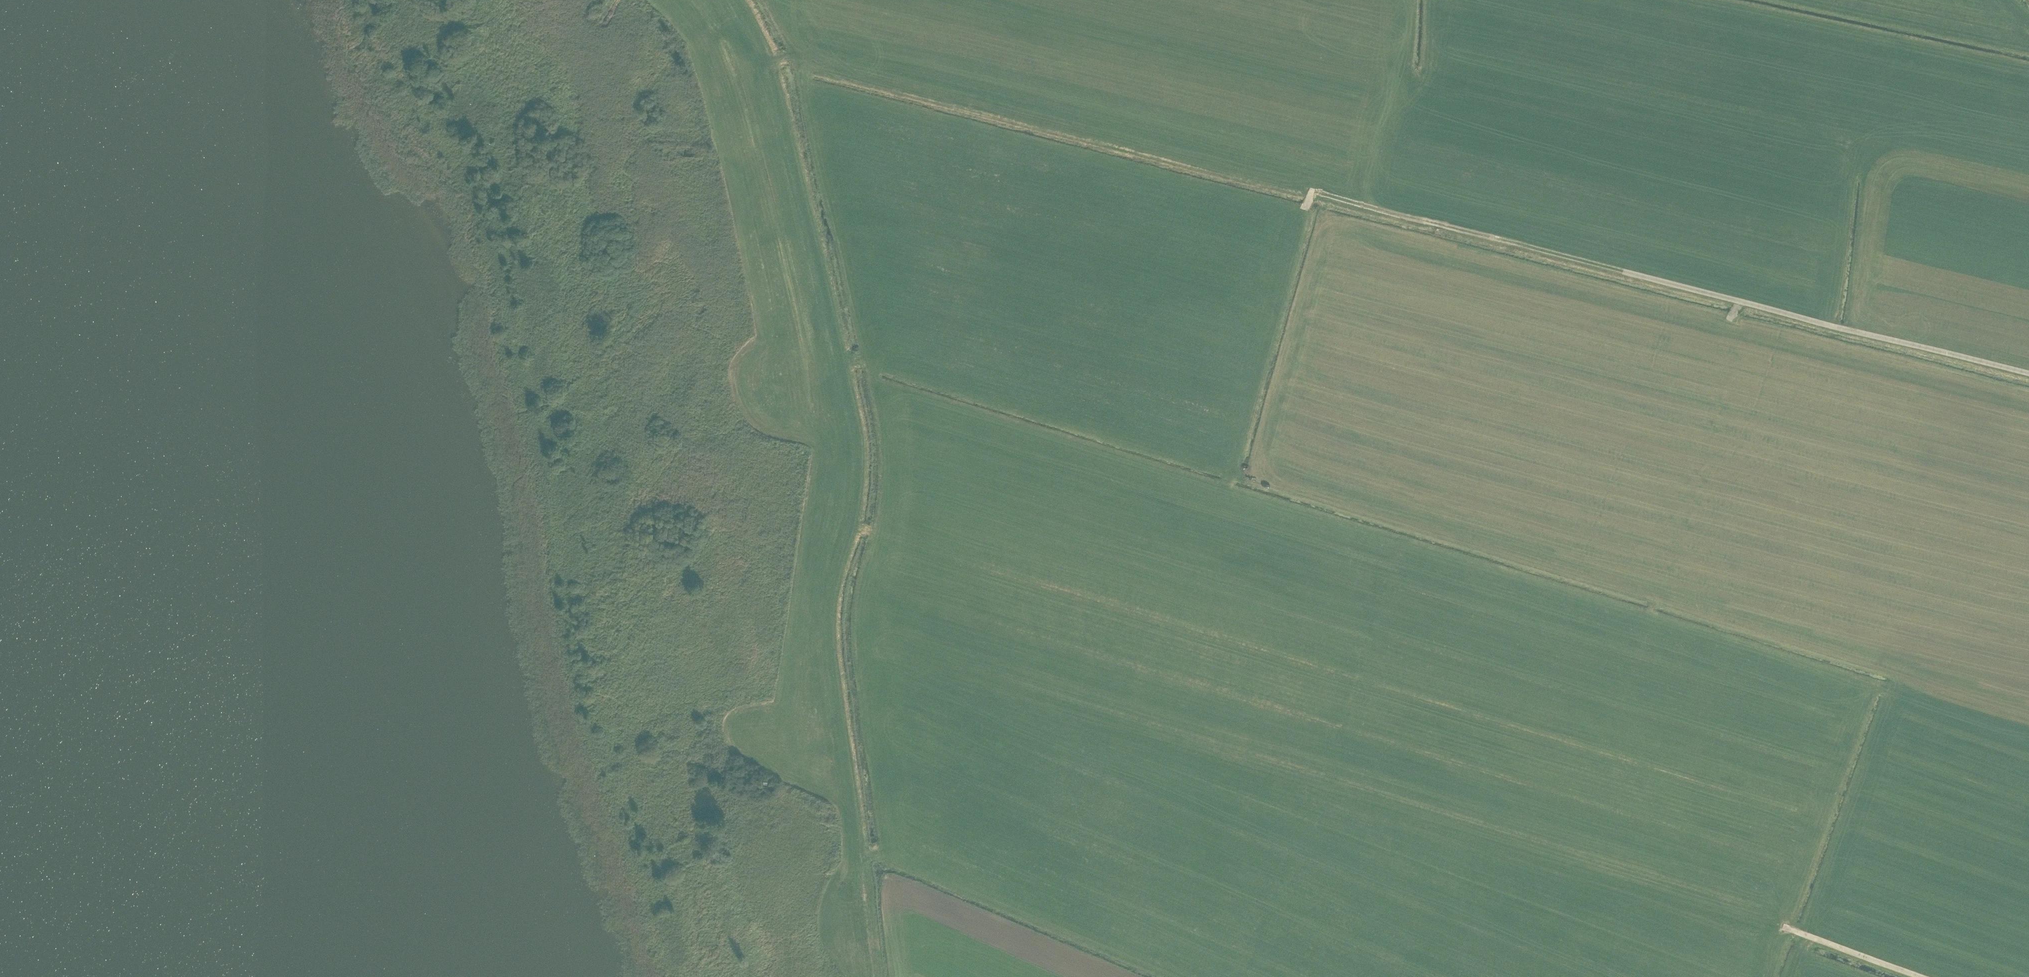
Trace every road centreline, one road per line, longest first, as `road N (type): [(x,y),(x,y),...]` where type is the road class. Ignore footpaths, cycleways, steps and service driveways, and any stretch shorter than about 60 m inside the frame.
road 1 (track): [(2028,374),(1313,191),(1305,208)]
road 2 (track): [(1920,976),(1785,927)]

